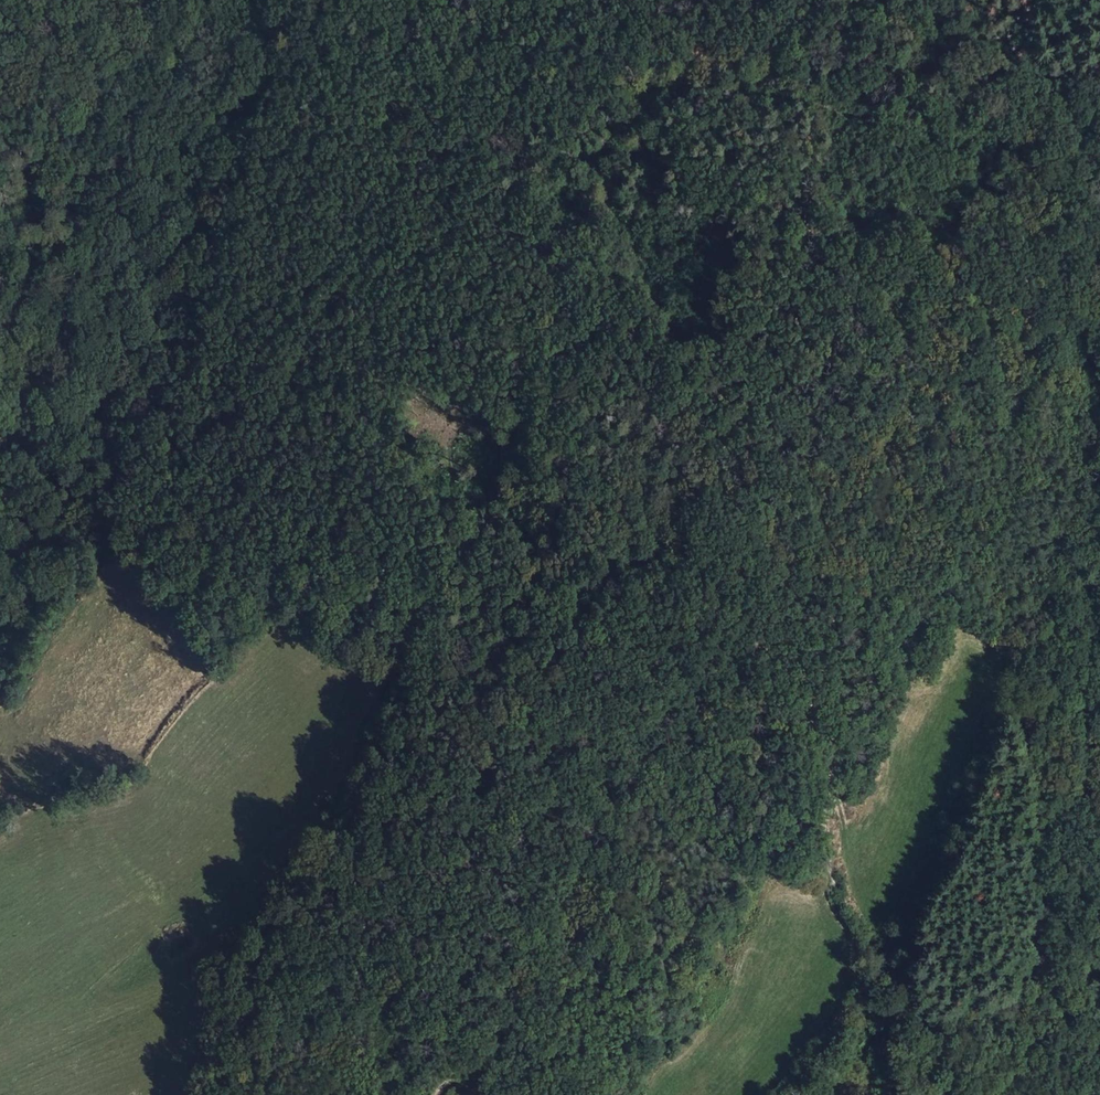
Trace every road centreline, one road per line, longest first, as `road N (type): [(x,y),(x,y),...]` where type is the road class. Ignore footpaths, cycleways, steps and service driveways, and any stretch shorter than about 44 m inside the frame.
road 1 (track): [(262,1094),(249,1024),(268,934),(335,835),(568,275),(694,56)]
road 2 (track): [(885,969),(917,868),(1069,521),(1099,388),(1079,283),(1026,183),(979,125),(969,100),(908,58),(871,0)]
road 3 (track): [(979,125),(960,131),(904,125),(571,23),(492,31),(284,93),(237,115),(225,108)]
road 4 (track): [(431,1094),(505,1031),(576,878),(592,822),(658,721),(718,675)]
road 5 (track): [(718,675),(749,662),(796,668),(820,712),(838,775),(826,857),(834,887)]

